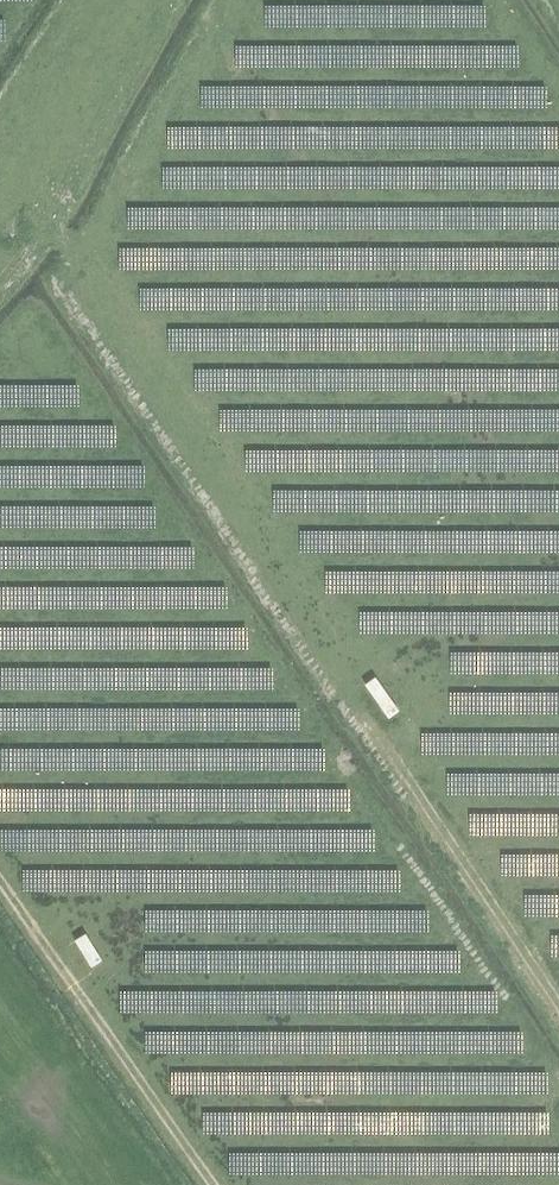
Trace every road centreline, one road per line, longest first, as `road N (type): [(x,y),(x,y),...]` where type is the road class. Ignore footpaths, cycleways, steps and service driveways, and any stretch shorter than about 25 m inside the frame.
road 1 (track): [(215,1184),(0,882)]
road 2 (track): [(357,705),(558,1009)]

